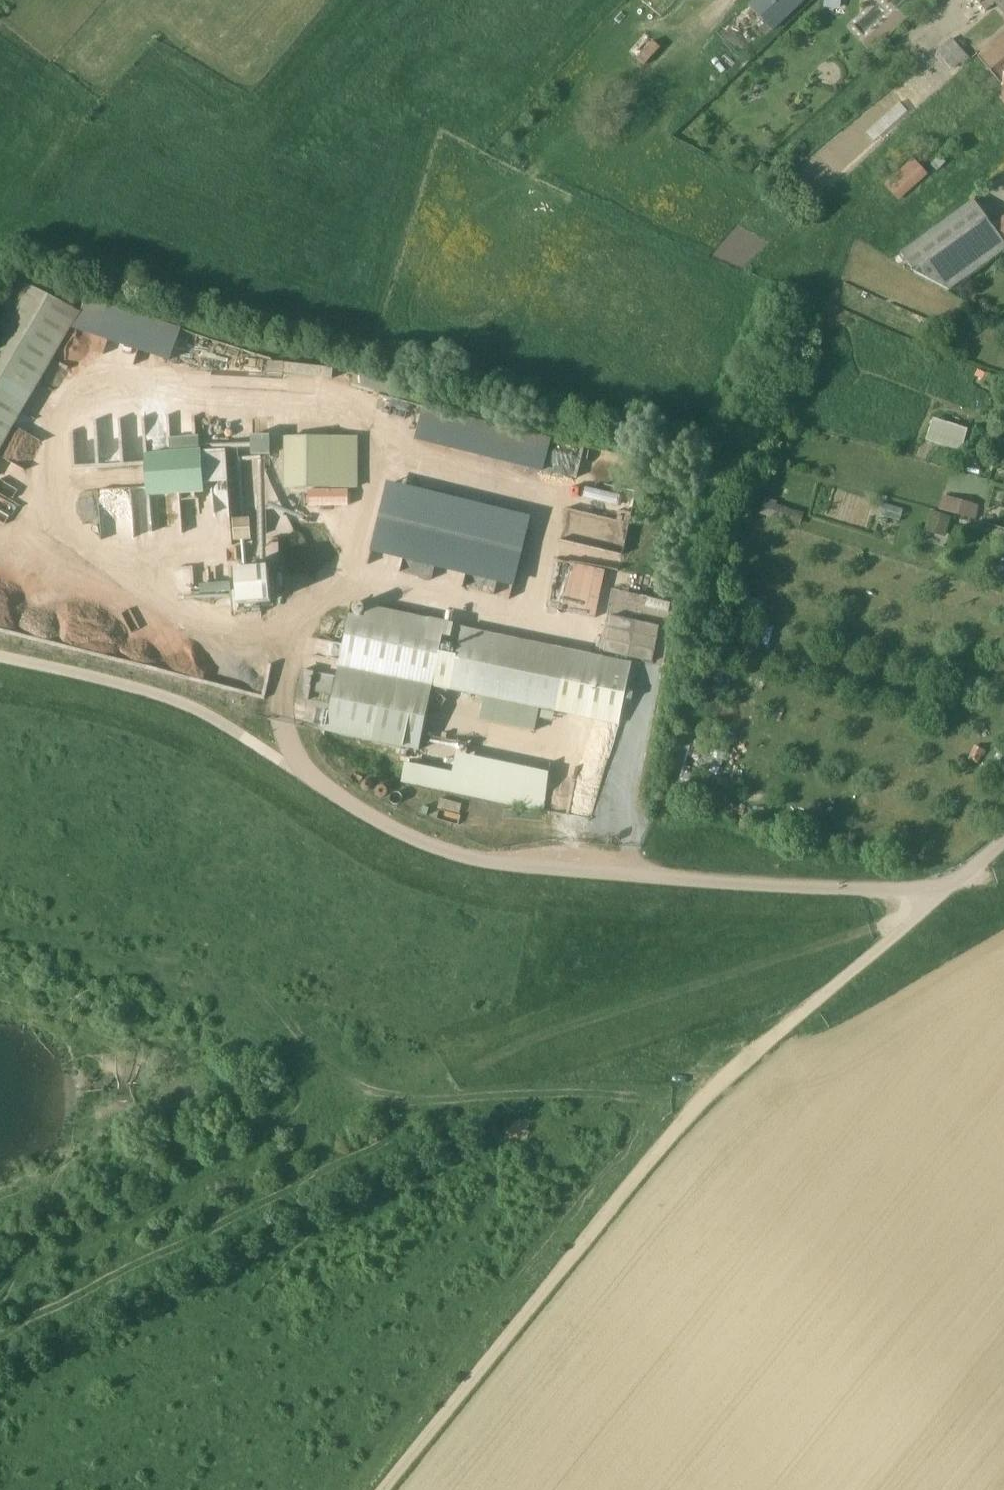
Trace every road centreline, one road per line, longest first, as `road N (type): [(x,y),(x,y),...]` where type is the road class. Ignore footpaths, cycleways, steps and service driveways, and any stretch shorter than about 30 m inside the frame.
road 1 (track): [(0,1331),(388,1141),(409,1102),(454,1080),(561,1030),(870,930),(937,889)]
road 2 (track): [(377,1489),(679,1121),(914,918),(937,889)]
road 3 (unclassified): [(282,760),(425,847),(568,871),(937,889),(1003,839)]
road 4 (track): [(409,1102),(580,1093),(697,1103)]
road 5 (track): [(832,621),(1003,682)]

